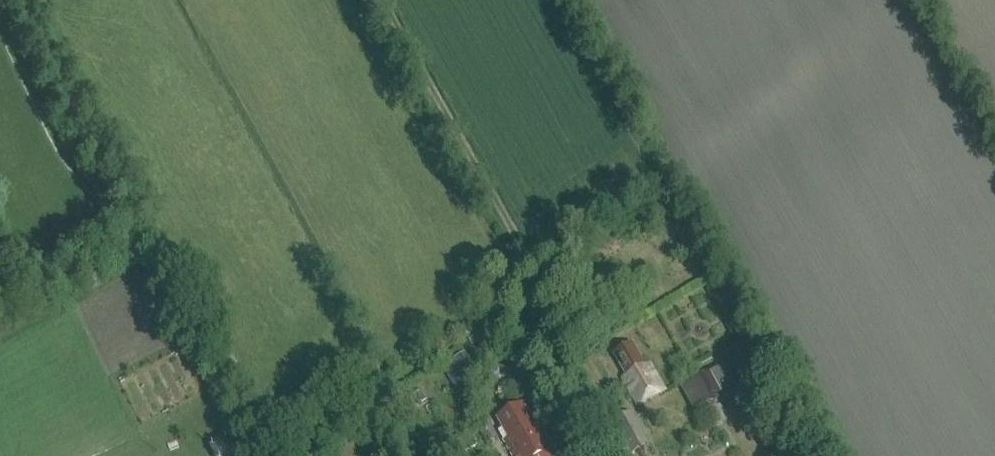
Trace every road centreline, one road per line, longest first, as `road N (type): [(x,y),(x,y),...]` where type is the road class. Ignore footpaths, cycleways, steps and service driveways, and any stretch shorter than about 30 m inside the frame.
road 1 (track): [(556,307),(381,0)]

